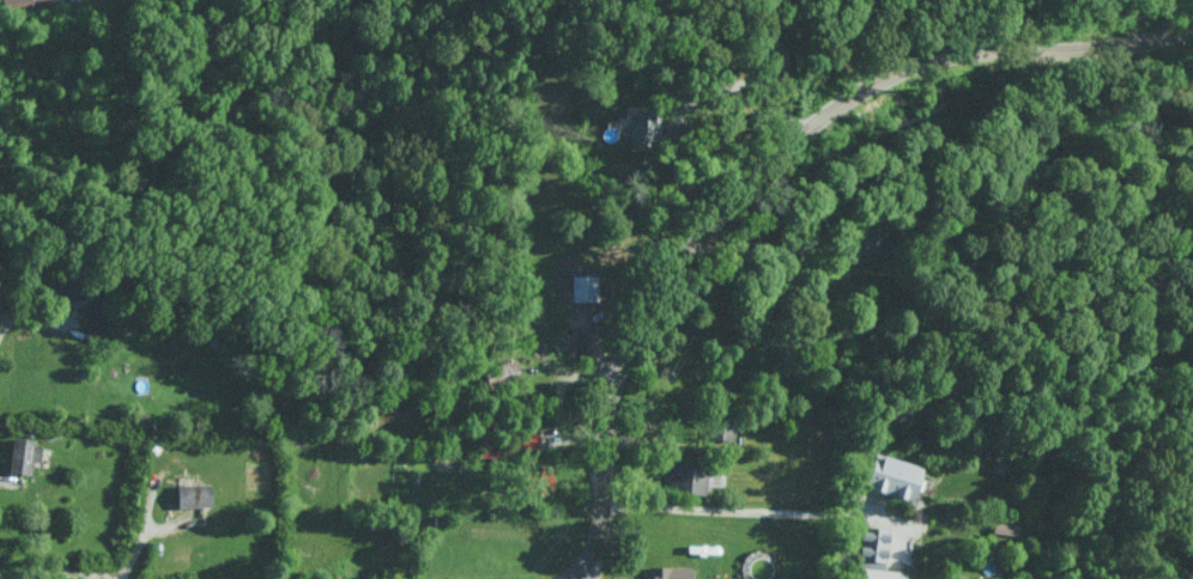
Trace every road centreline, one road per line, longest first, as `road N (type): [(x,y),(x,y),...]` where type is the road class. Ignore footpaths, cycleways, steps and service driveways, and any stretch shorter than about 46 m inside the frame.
road 1 (primary): [(1192,25),(1107,47),(933,59),(864,87),(788,144),(705,228),(642,317),(613,385),(599,530),(587,562),(568,578)]

